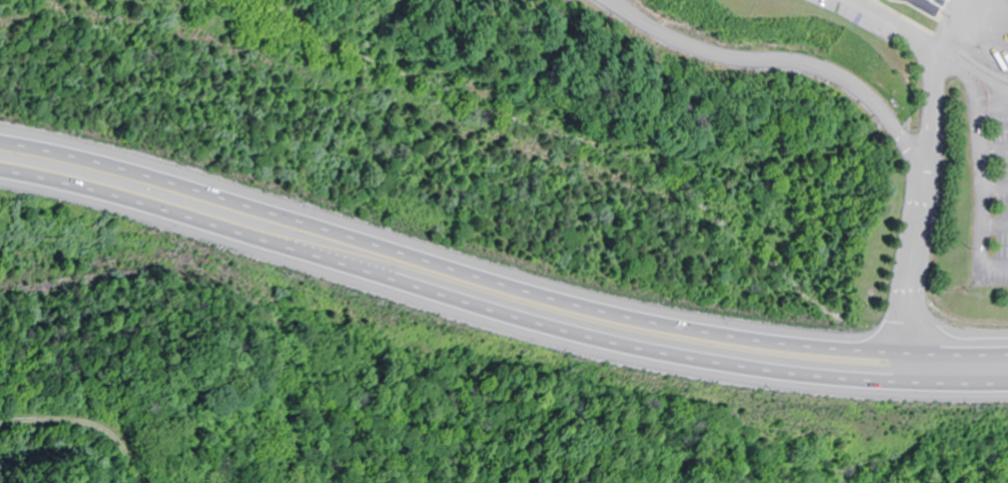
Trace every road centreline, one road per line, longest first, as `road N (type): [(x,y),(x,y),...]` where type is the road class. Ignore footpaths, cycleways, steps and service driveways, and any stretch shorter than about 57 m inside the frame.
road 1 (trunk): [(1007,363),(798,360),(618,333),(434,281),(187,193),(0,146)]
road 2 (trunk): [(0,173),(180,217),(430,307),(608,356),(803,388),(1007,390)]

